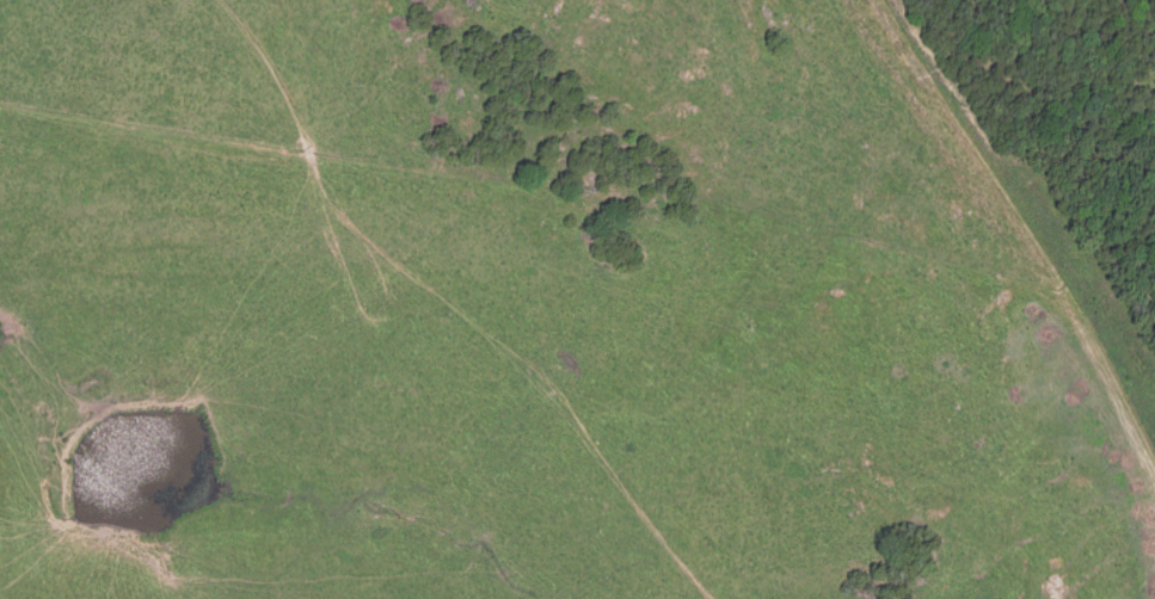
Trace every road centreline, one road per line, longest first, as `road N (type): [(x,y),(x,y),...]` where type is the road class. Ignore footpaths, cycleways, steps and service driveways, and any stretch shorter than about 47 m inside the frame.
road 1 (track): [(1154,491),(1095,368),(1050,316),(882,0)]

